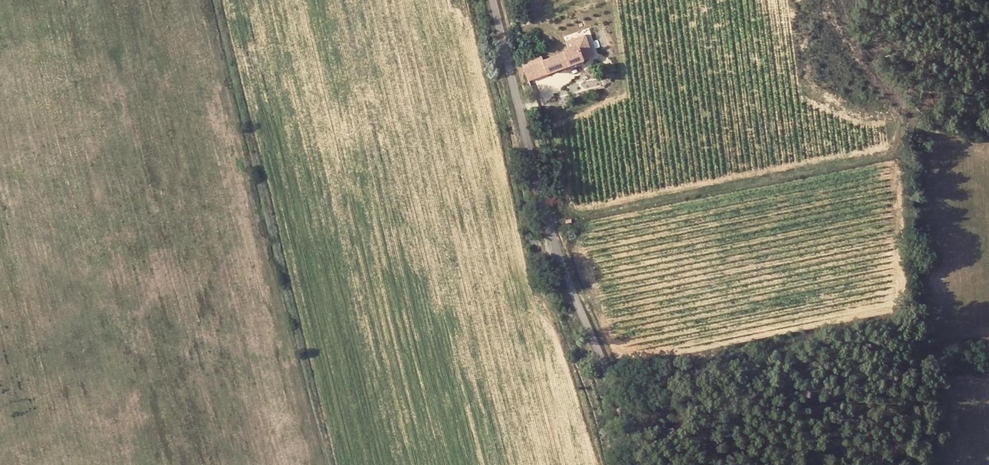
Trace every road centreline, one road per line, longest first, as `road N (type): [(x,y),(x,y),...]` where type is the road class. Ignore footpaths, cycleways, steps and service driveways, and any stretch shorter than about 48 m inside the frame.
road 1 (unclassified): [(494,0),(564,265),(645,464)]

